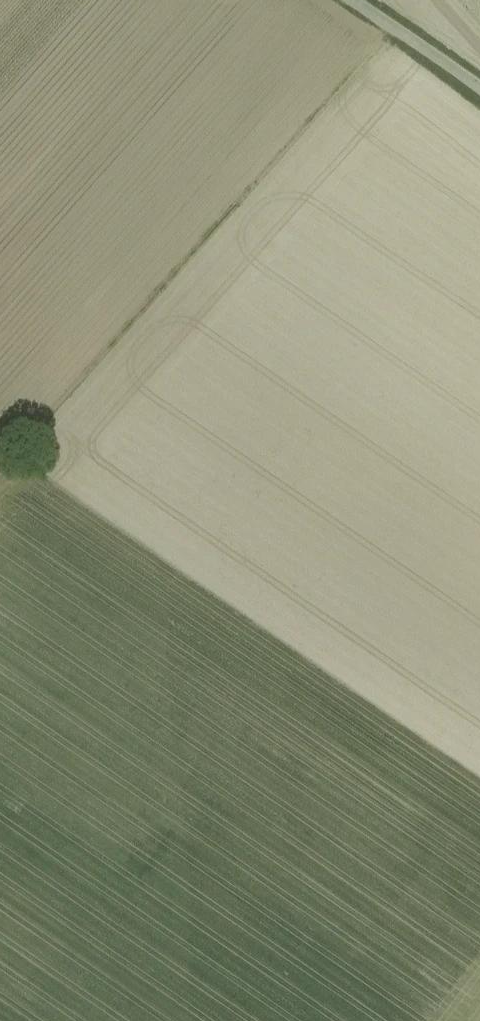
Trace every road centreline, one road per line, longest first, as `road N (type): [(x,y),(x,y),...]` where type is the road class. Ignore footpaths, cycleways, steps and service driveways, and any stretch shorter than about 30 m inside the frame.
road 1 (unclassified): [(352,0),(479,89)]

